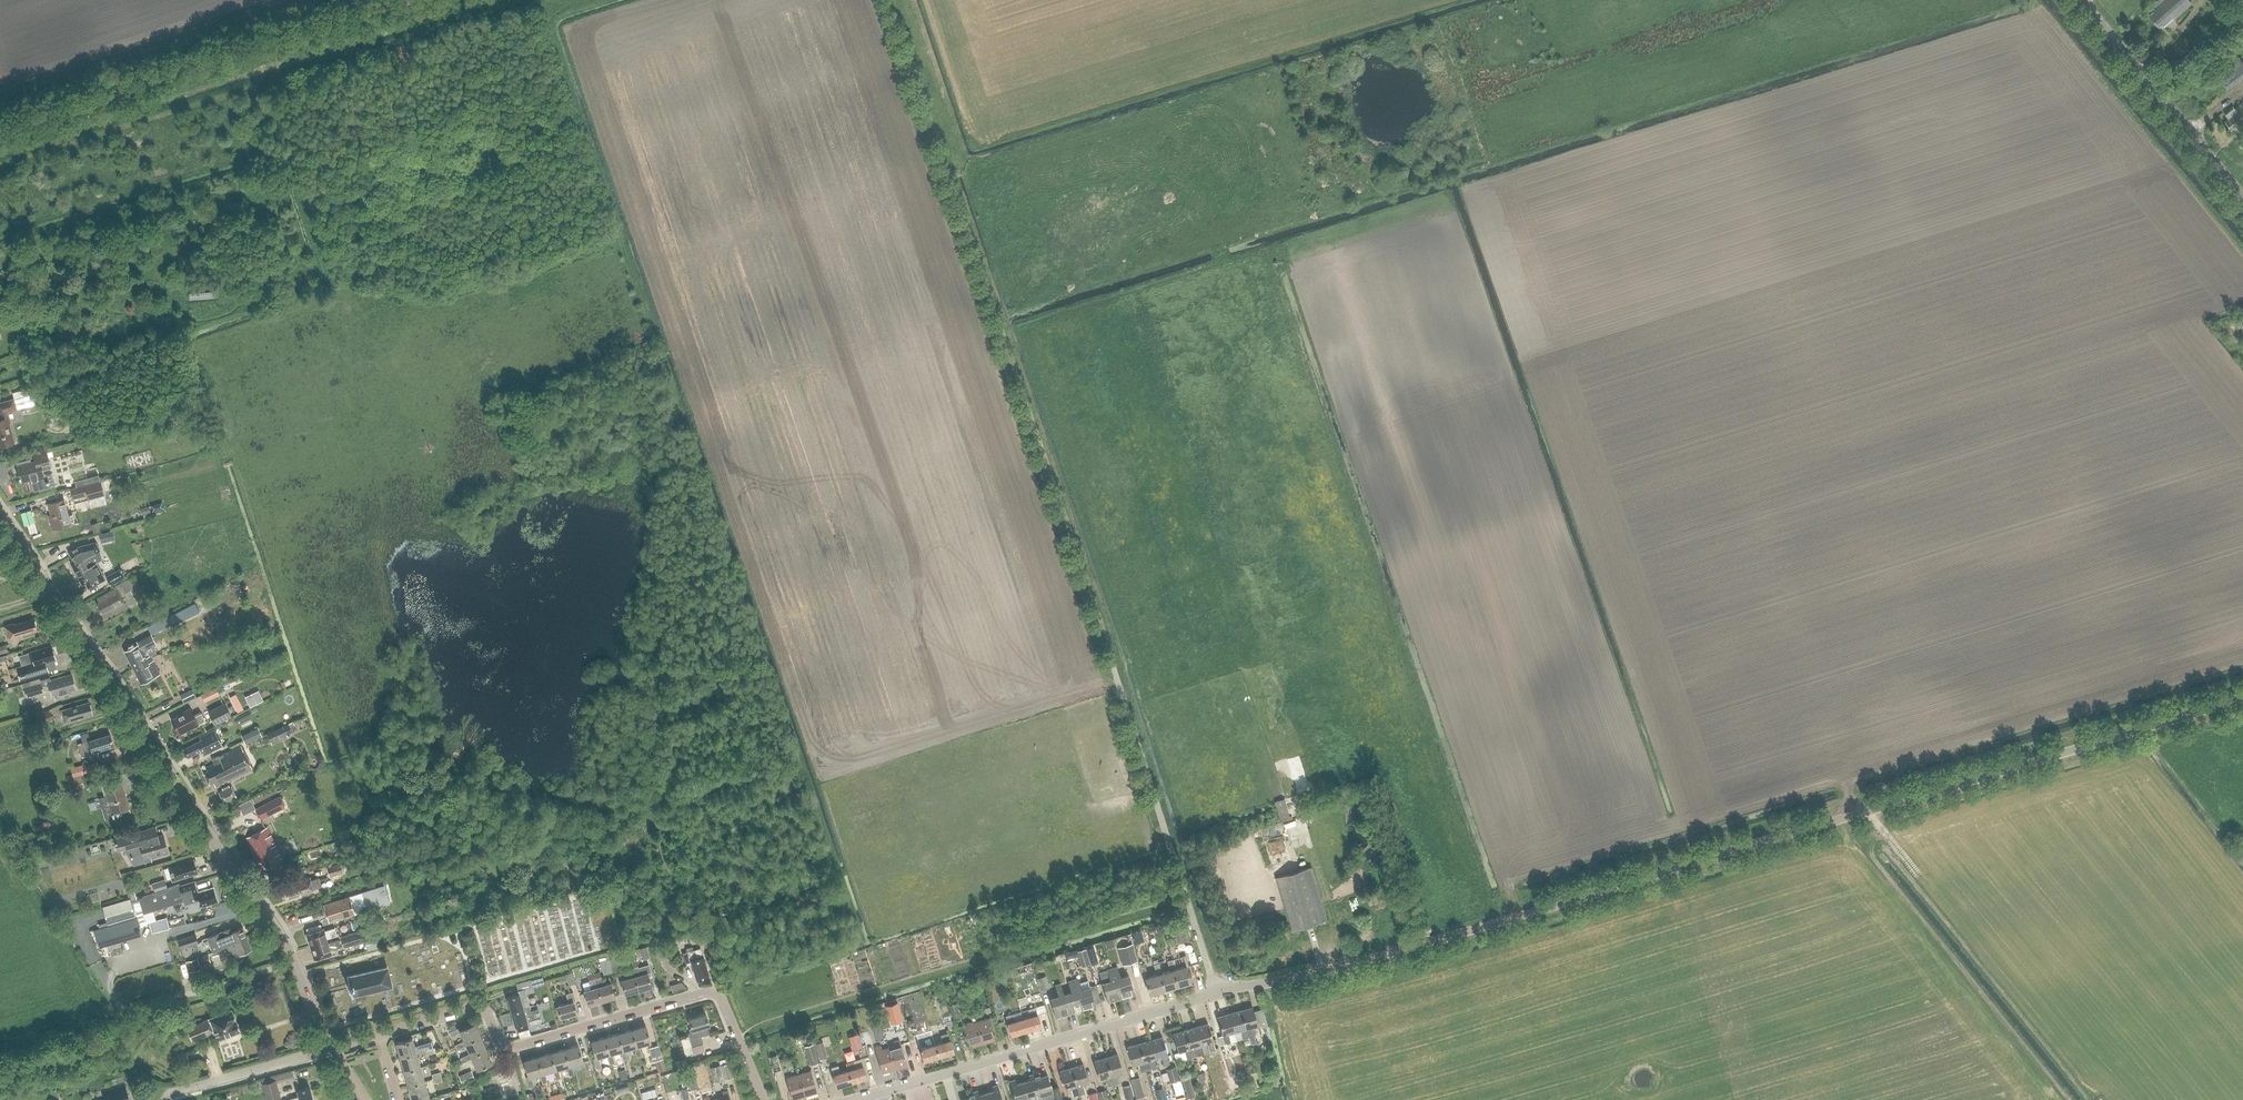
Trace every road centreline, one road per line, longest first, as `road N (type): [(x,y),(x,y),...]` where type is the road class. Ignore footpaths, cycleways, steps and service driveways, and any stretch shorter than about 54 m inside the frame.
road 1 (unclassified): [(1215,991),(1409,948),(2242,699)]
road 2 (unclassified): [(293,961),(0,517)]
road 3 (residential): [(381,1035),(464,1009),(482,1012),(498,1045),(510,1048),(707,992),(719,997),(760,1099)]
road 4 (track): [(0,130),(414,0)]
road 5 (unclassified): [(851,1099),(1215,991)]
road 6 (unclassified): [(1215,991),(1113,669)]
road 7 (unclassified): [(293,961),(155,1004),(105,1042),(0,1074)]
road 8 (tertiary): [(2242,197),(2084,0)]
road 9 (residential): [(166,1099),(331,1049)]

